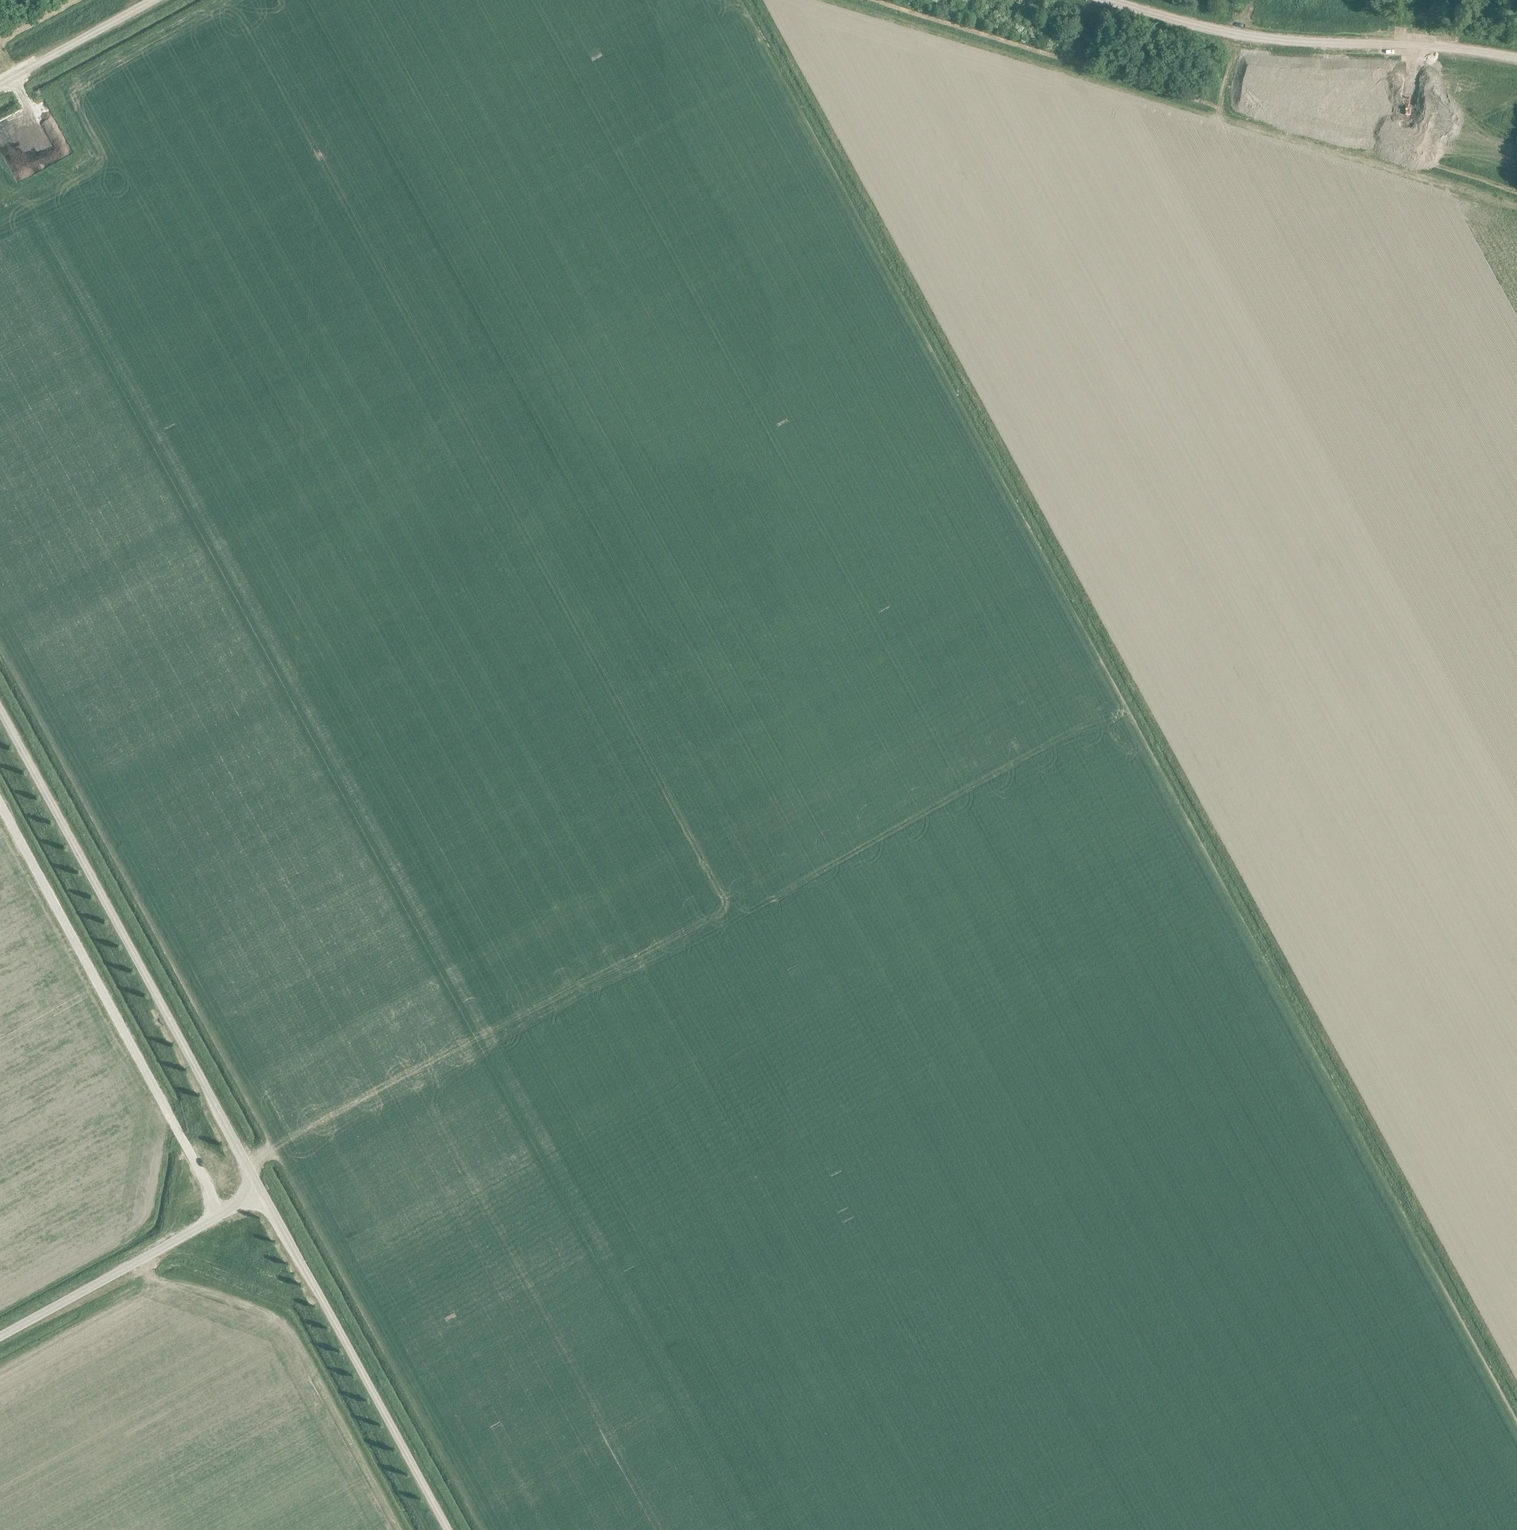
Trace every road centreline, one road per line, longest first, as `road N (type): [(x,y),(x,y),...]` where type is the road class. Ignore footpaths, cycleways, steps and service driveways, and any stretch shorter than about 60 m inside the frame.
road 1 (unclassified): [(445,1529),(0,712)]
road 2 (unclassified): [(1516,59),(1461,48),(1233,36),(1115,0)]
road 3 (unclassified): [(0,82),(148,0)]

